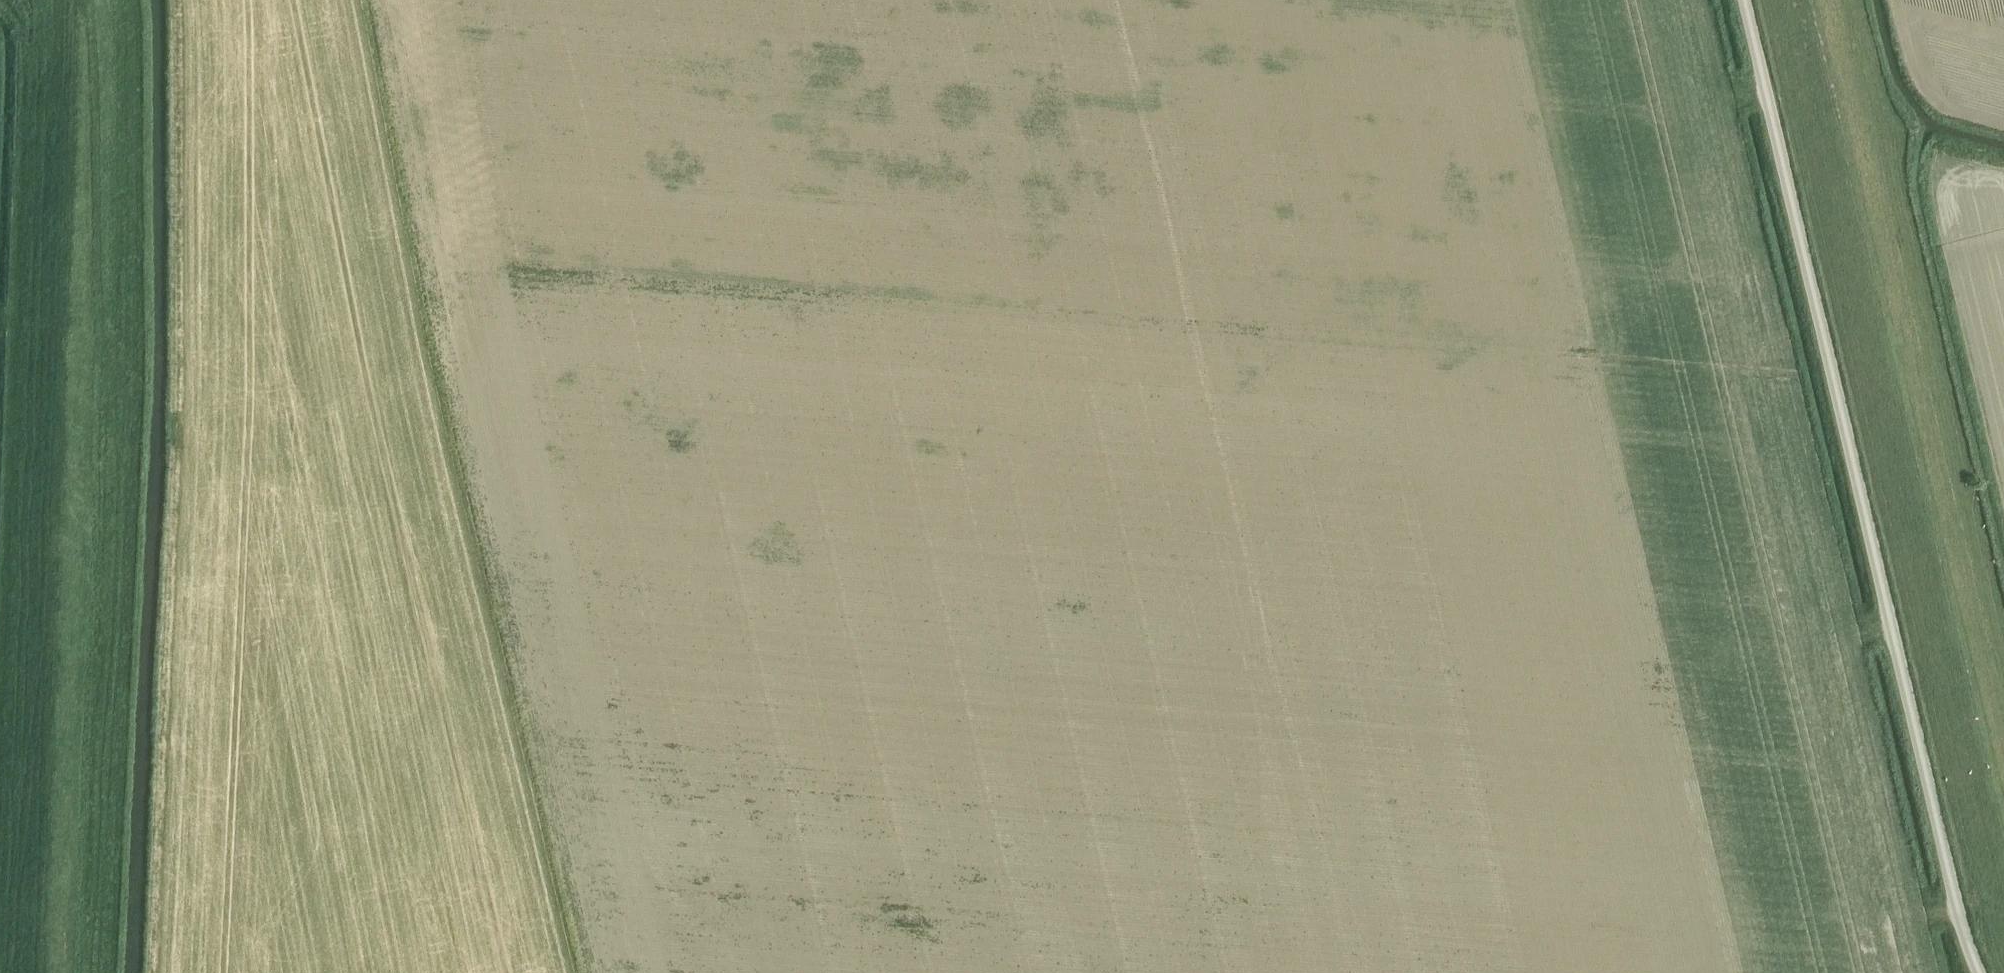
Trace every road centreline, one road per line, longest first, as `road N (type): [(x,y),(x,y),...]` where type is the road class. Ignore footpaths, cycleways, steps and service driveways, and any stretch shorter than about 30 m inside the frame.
road 1 (unclassified): [(1983,972),(1931,857),(1736,0)]
road 2 (track): [(16,0),(0,499)]

